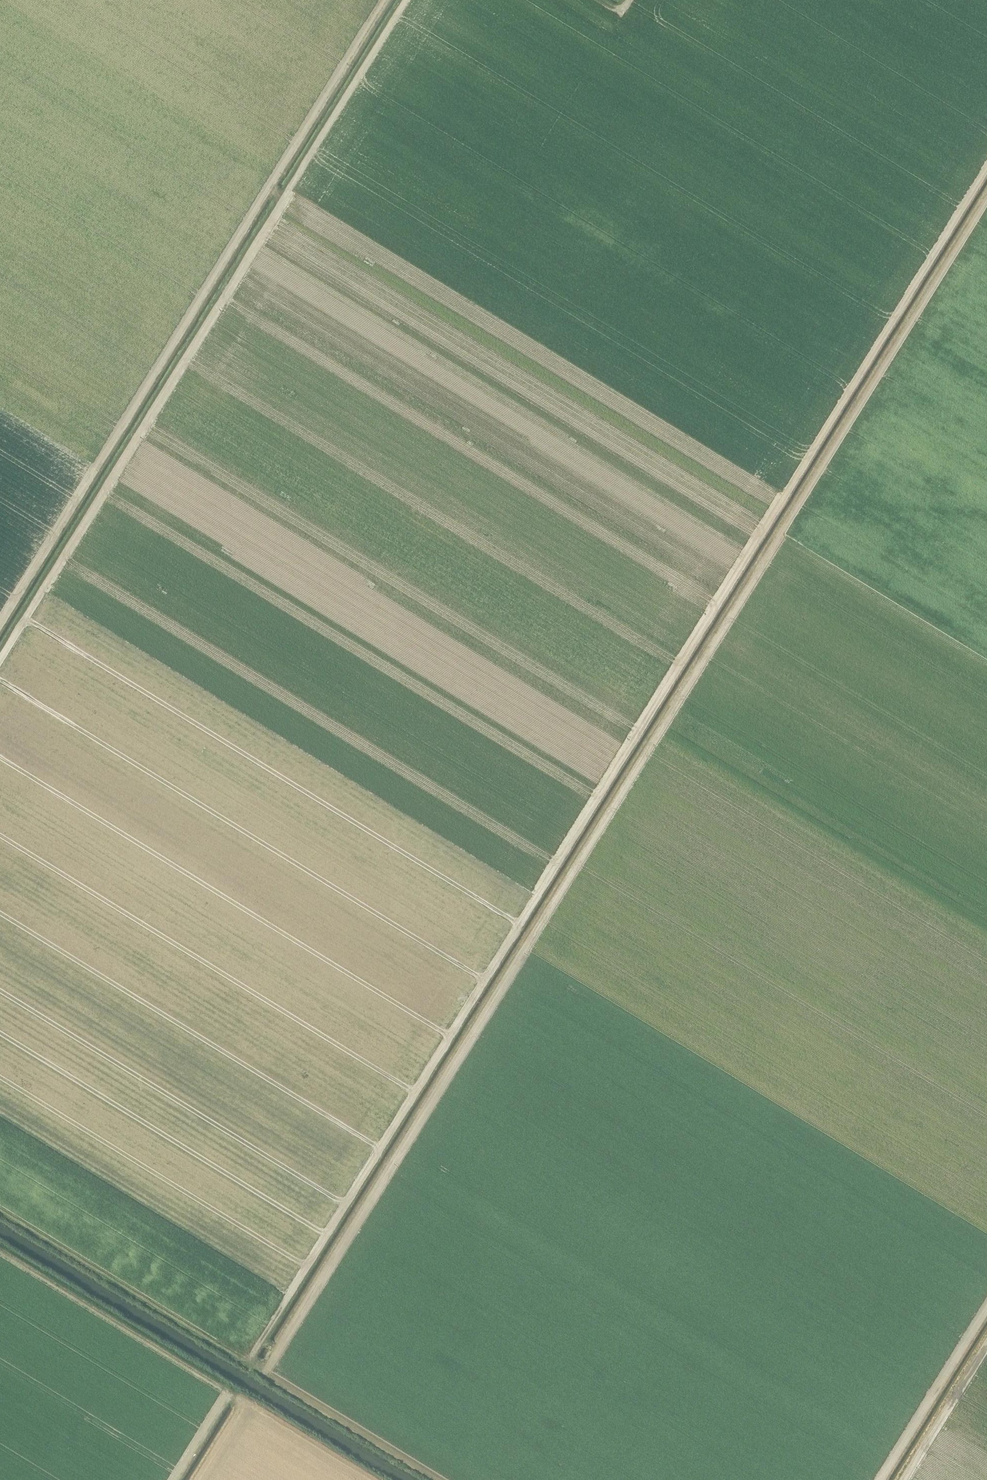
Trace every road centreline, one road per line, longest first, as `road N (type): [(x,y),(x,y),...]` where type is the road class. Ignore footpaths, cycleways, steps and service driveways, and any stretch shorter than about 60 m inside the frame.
road 1 (track): [(986,164),(249,1359)]

